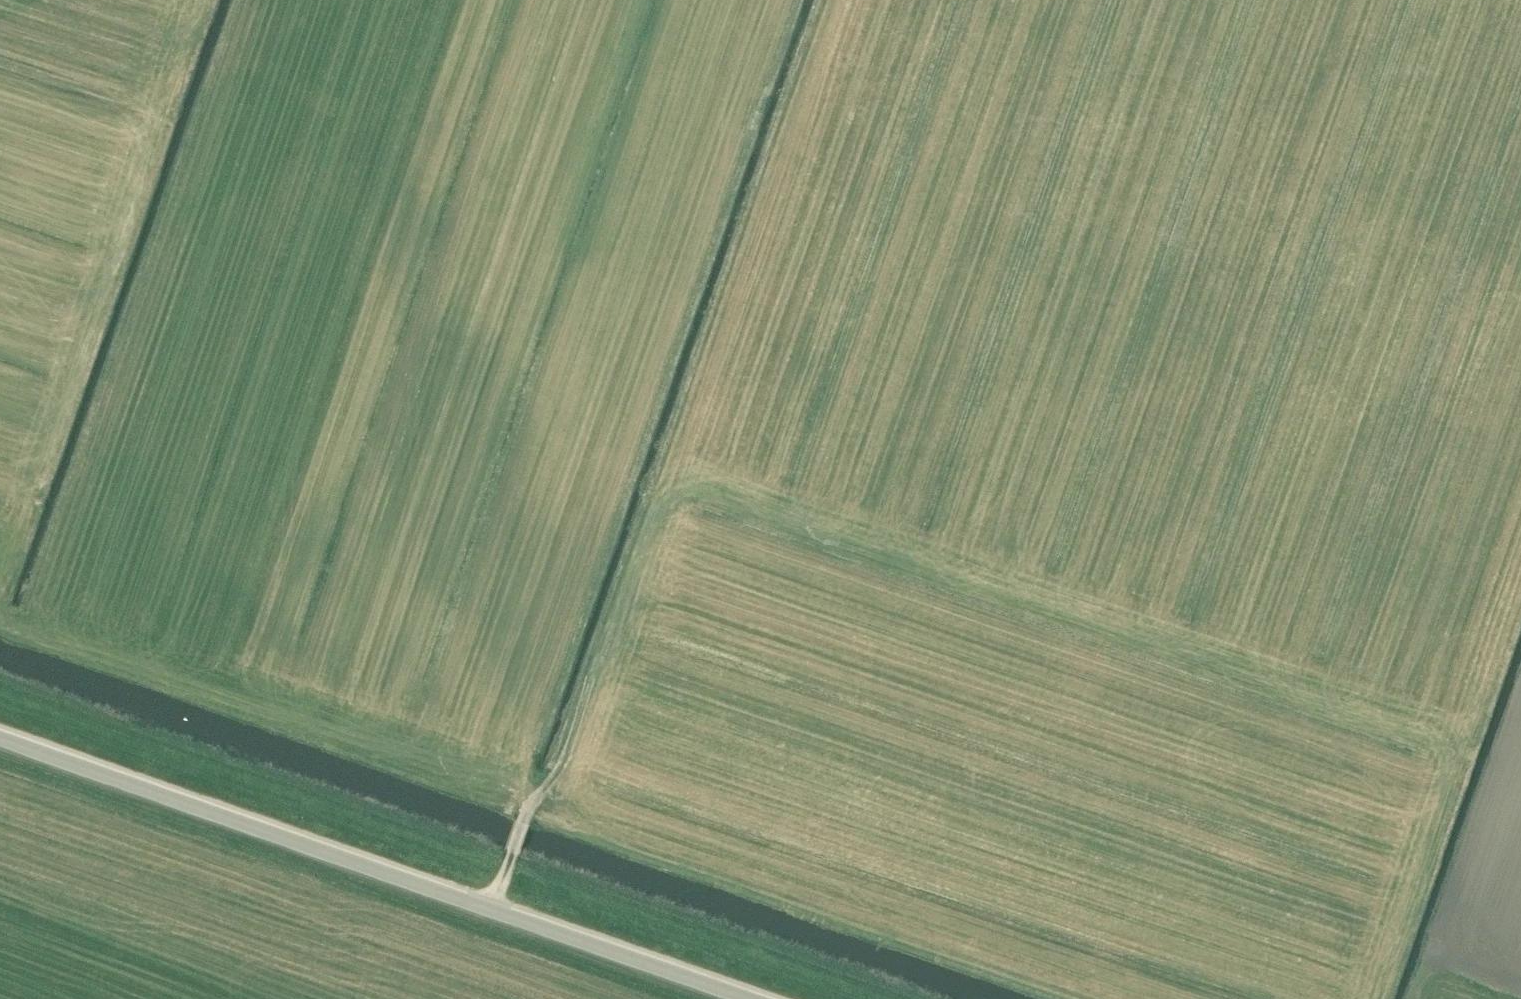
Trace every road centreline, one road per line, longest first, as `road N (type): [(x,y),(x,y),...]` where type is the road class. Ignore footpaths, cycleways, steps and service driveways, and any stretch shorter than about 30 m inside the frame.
road 1 (unclassified): [(760,998),(0,736)]

